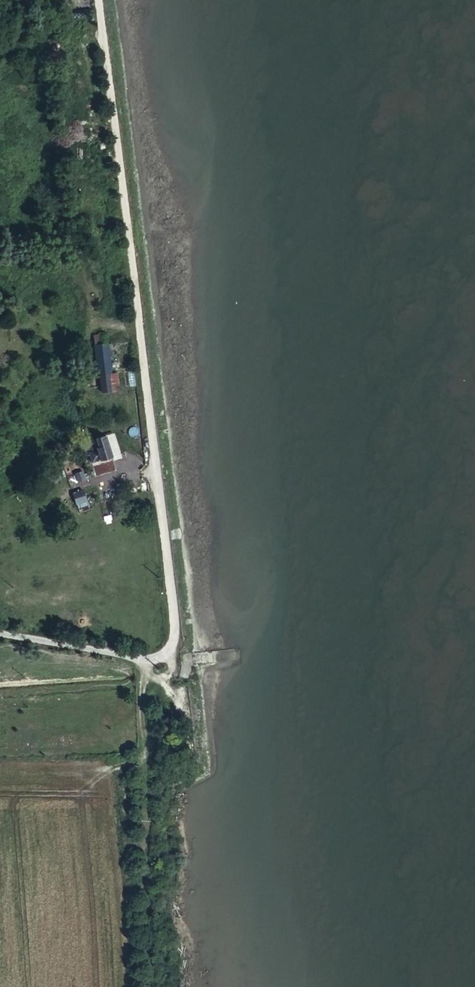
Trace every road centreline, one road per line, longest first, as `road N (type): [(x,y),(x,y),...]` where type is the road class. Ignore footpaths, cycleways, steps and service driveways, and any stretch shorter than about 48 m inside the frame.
road 1 (track): [(96,0),(181,637),(169,663),(145,663),(146,986)]
road 2 (unclassified): [(0,634),(145,663)]

